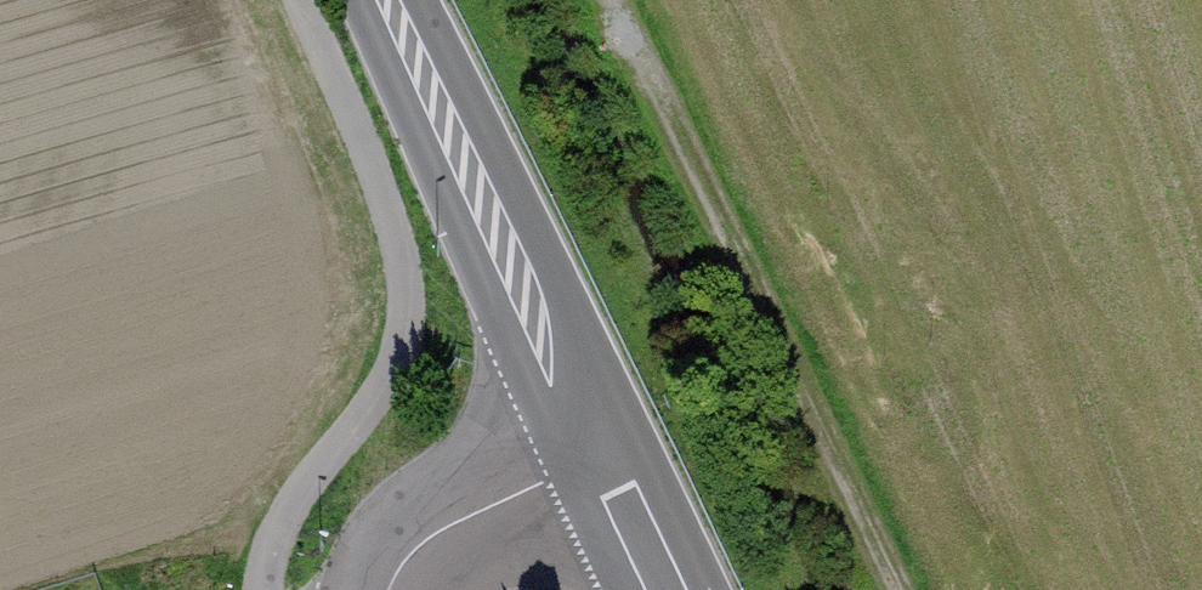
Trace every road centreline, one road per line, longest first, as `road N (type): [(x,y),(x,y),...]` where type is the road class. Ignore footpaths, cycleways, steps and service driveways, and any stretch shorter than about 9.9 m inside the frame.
road 1 (track): [(618,0),(777,376),(883,589)]
road 2 (primary): [(598,452),(386,0)]
road 3 (residential): [(388,589),(413,547),(598,452)]
road 4 (primary): [(666,589),(598,452)]

